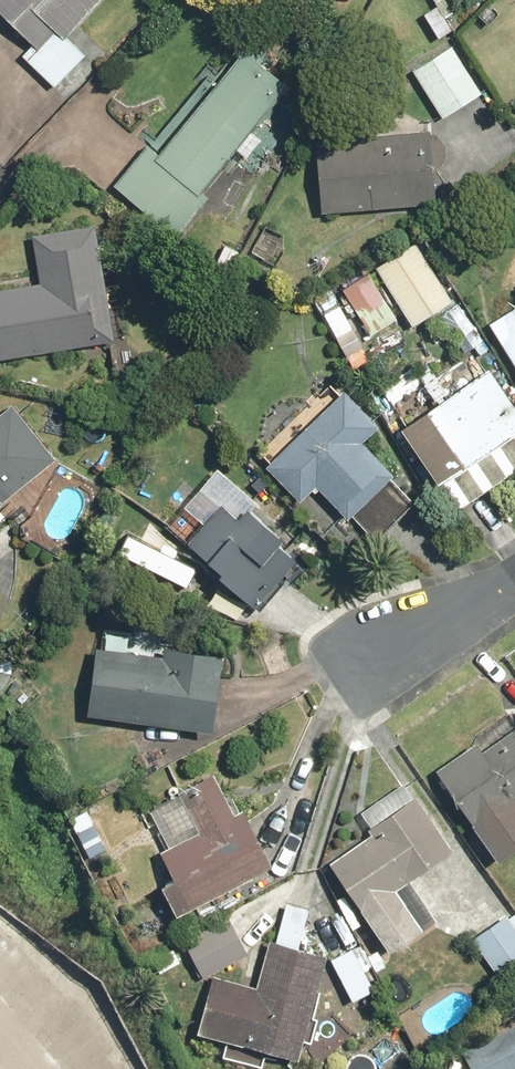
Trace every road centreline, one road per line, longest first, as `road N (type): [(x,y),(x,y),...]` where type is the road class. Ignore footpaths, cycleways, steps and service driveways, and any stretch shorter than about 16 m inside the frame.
road 1 (residential): [(375,650),(514,583)]

